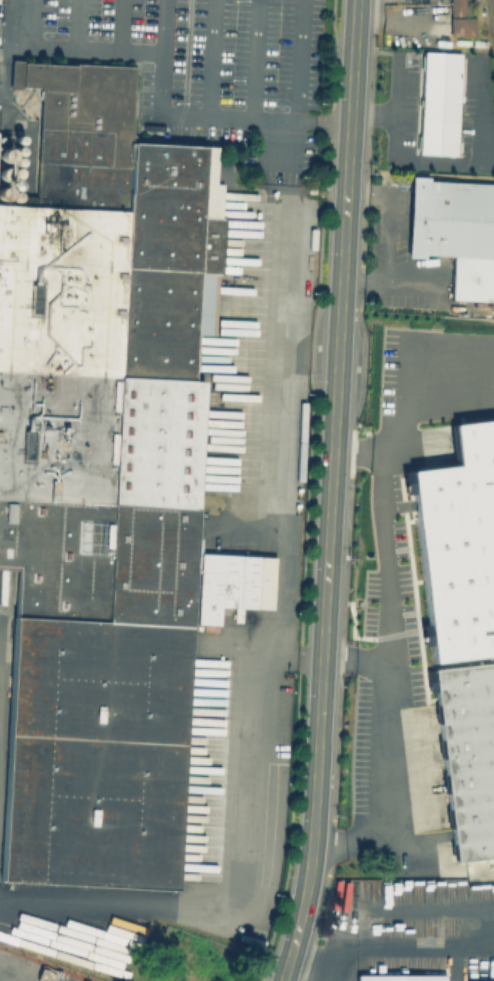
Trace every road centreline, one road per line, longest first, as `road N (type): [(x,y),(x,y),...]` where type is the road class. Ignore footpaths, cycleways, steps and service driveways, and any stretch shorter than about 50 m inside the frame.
road 1 (secondary): [(282,980),(311,847),(355,0)]

